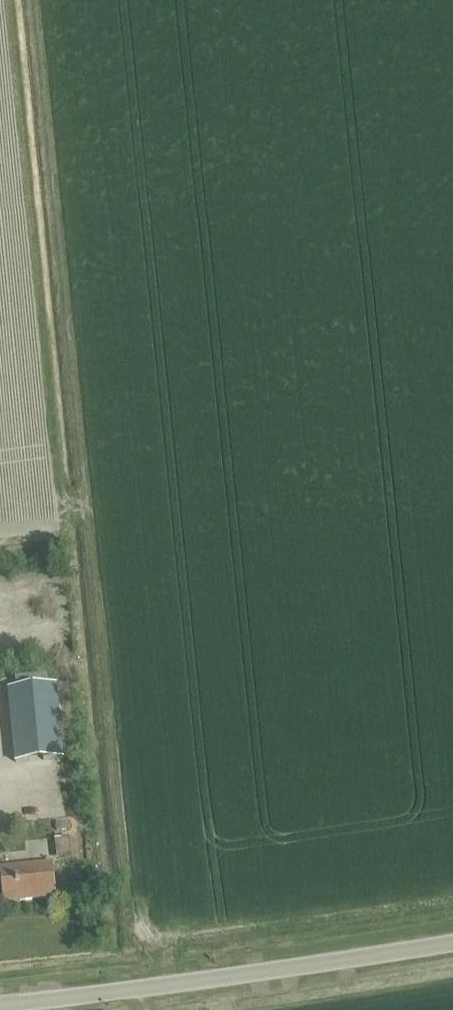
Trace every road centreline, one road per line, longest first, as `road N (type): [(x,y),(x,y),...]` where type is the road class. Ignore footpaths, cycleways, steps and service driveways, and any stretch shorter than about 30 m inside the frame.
road 1 (unclassified): [(0,997),(317,965),(452,939)]

